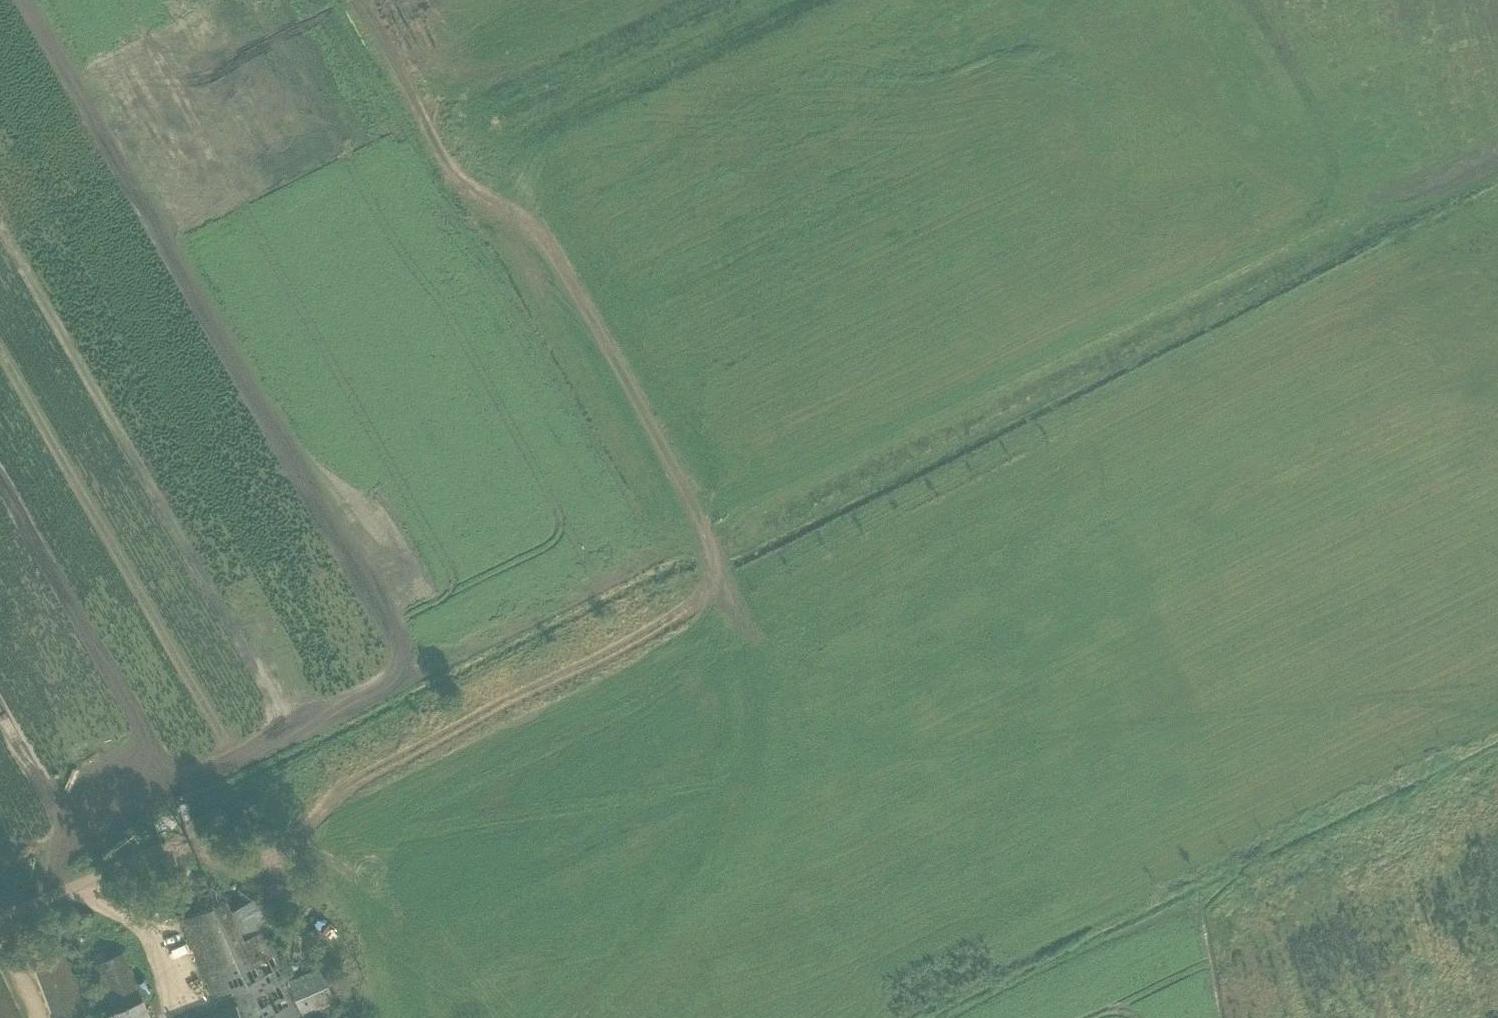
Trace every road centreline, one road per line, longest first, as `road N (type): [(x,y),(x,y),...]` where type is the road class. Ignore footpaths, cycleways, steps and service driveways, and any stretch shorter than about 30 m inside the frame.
road 1 (residential): [(0,918),(179,846),(231,864),(305,906)]

